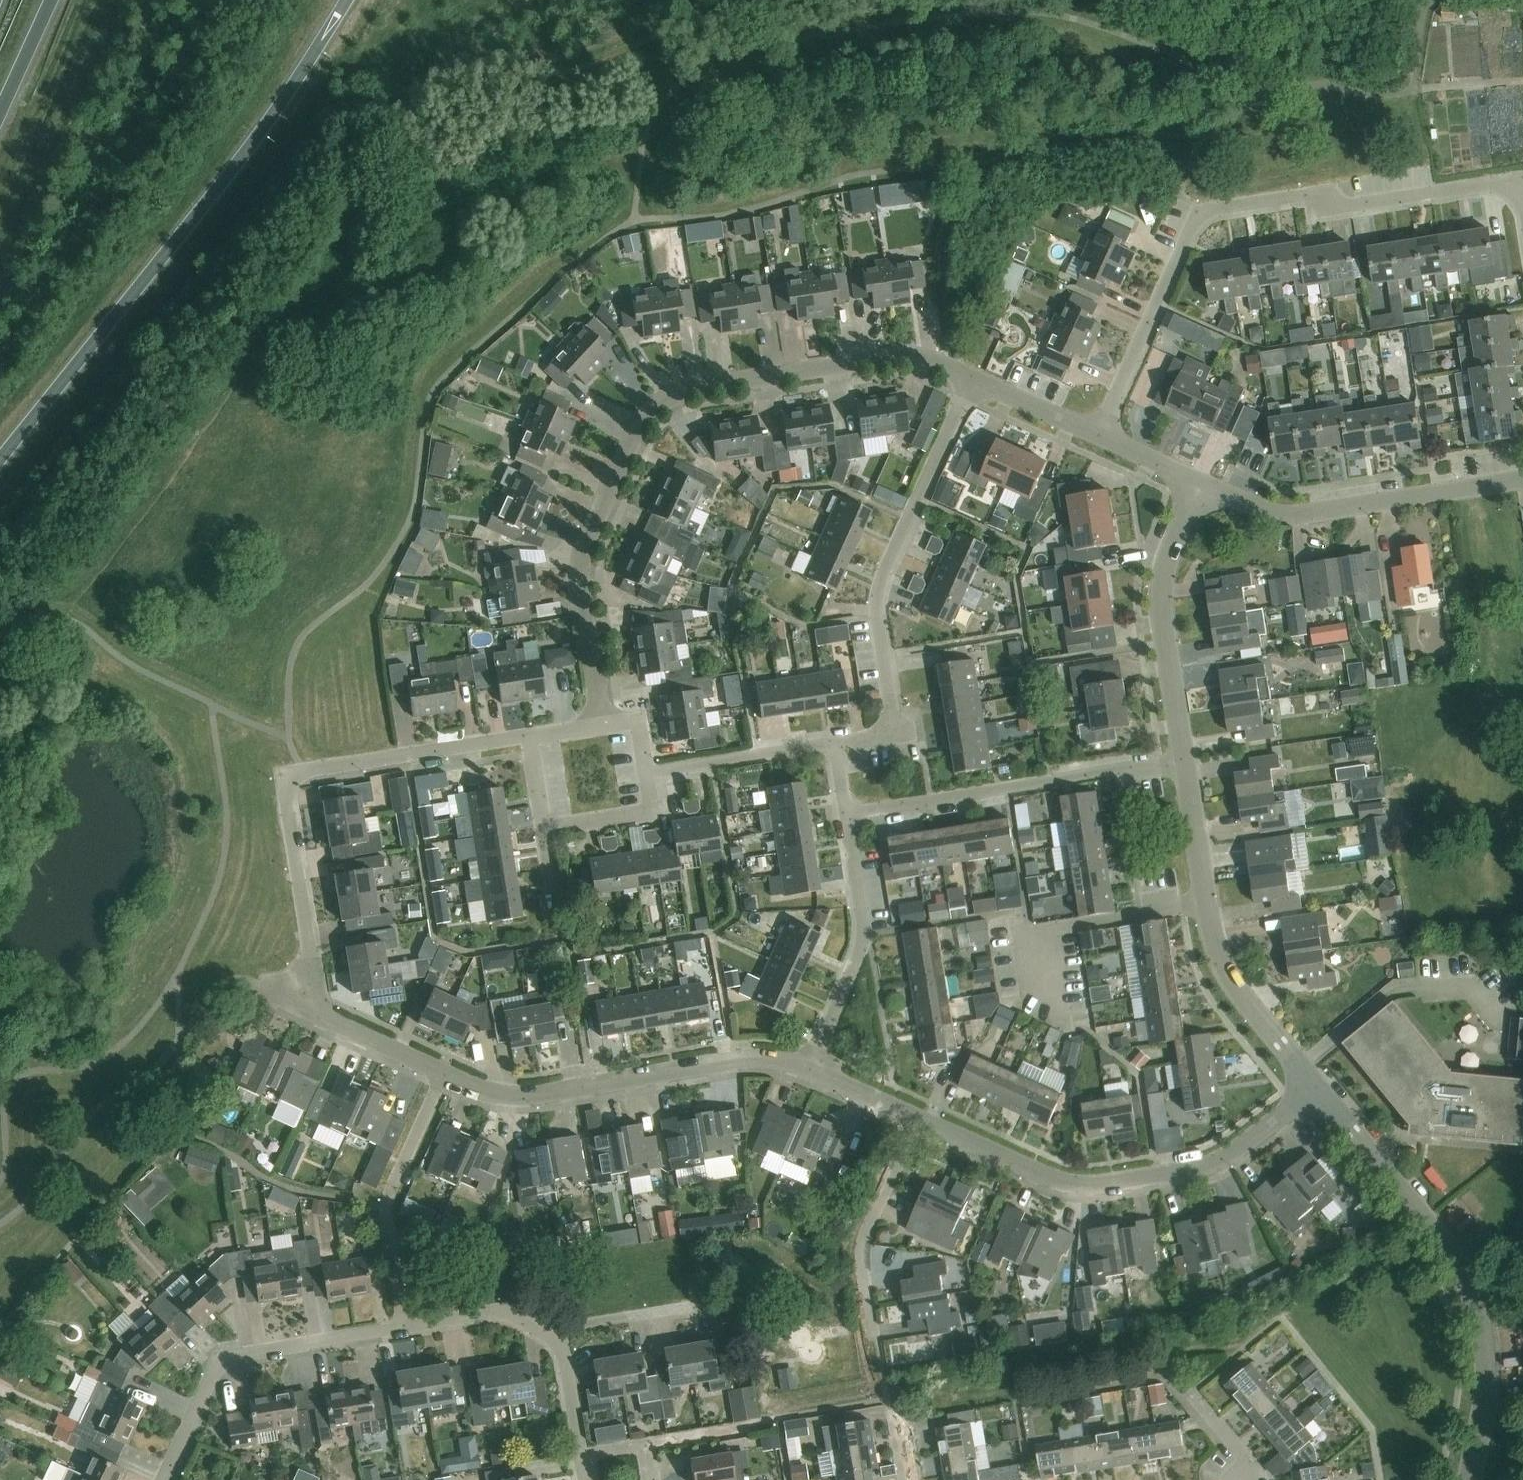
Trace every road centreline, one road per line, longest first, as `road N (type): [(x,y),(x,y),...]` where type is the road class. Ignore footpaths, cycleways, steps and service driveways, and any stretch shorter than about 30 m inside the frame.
road 1 (residential): [(287,800),(317,996),(330,1016),(444,1074),(517,1097),(734,1063),(809,1068)]
road 2 (unclassified): [(599,724),(574,561),(633,413),(654,391),(848,356),(933,363),(965,376)]
road 3 (residential): [(1522,225),(1509,187),(1332,212),(1319,197),(1202,210),(1094,436)]
road 4 (residential): [(579,1459),(561,1356),(542,1328),(514,1310),(218,1362),(157,1479)]
road 5 (trunk): [(0,464),(281,107),(347,0)]
road 6 (unclassified): [(1469,1479),(1488,1390),(1481,1325),(1462,1267),(1319,1093)]
road 7 (residential): [(833,741),(899,731),(880,610),(884,581),(965,376)]
road 8 (residential): [(929,1118),(1080,1184),(1202,1167),(1319,1093)]
road 9 (unclassified): [(1319,1093),(1239,994),(1213,942),(1184,759)]
road 10 (residential): [(848,818),(1184,759)]
road 11 (unclassified): [(1202,480),(1300,517),(1522,480)]
road 12 (unclassified): [(1184,759),(1161,589),(1202,480)]
road 13 (residential): [(287,800),(302,770),(530,735)]
road 14 (residential): [(809,1068),(863,943),(848,818)]
road 15 (residential): [(877,1337),(869,1224),(929,1118)]
road 16 (residential): [(646,772),(833,741)]
road 17 (residential): [(646,772),(653,814),(543,831)]
road 18 (unclassified): [(965,376),(1094,436)]
road 19 (residential): [(809,1068),(929,1118)]

